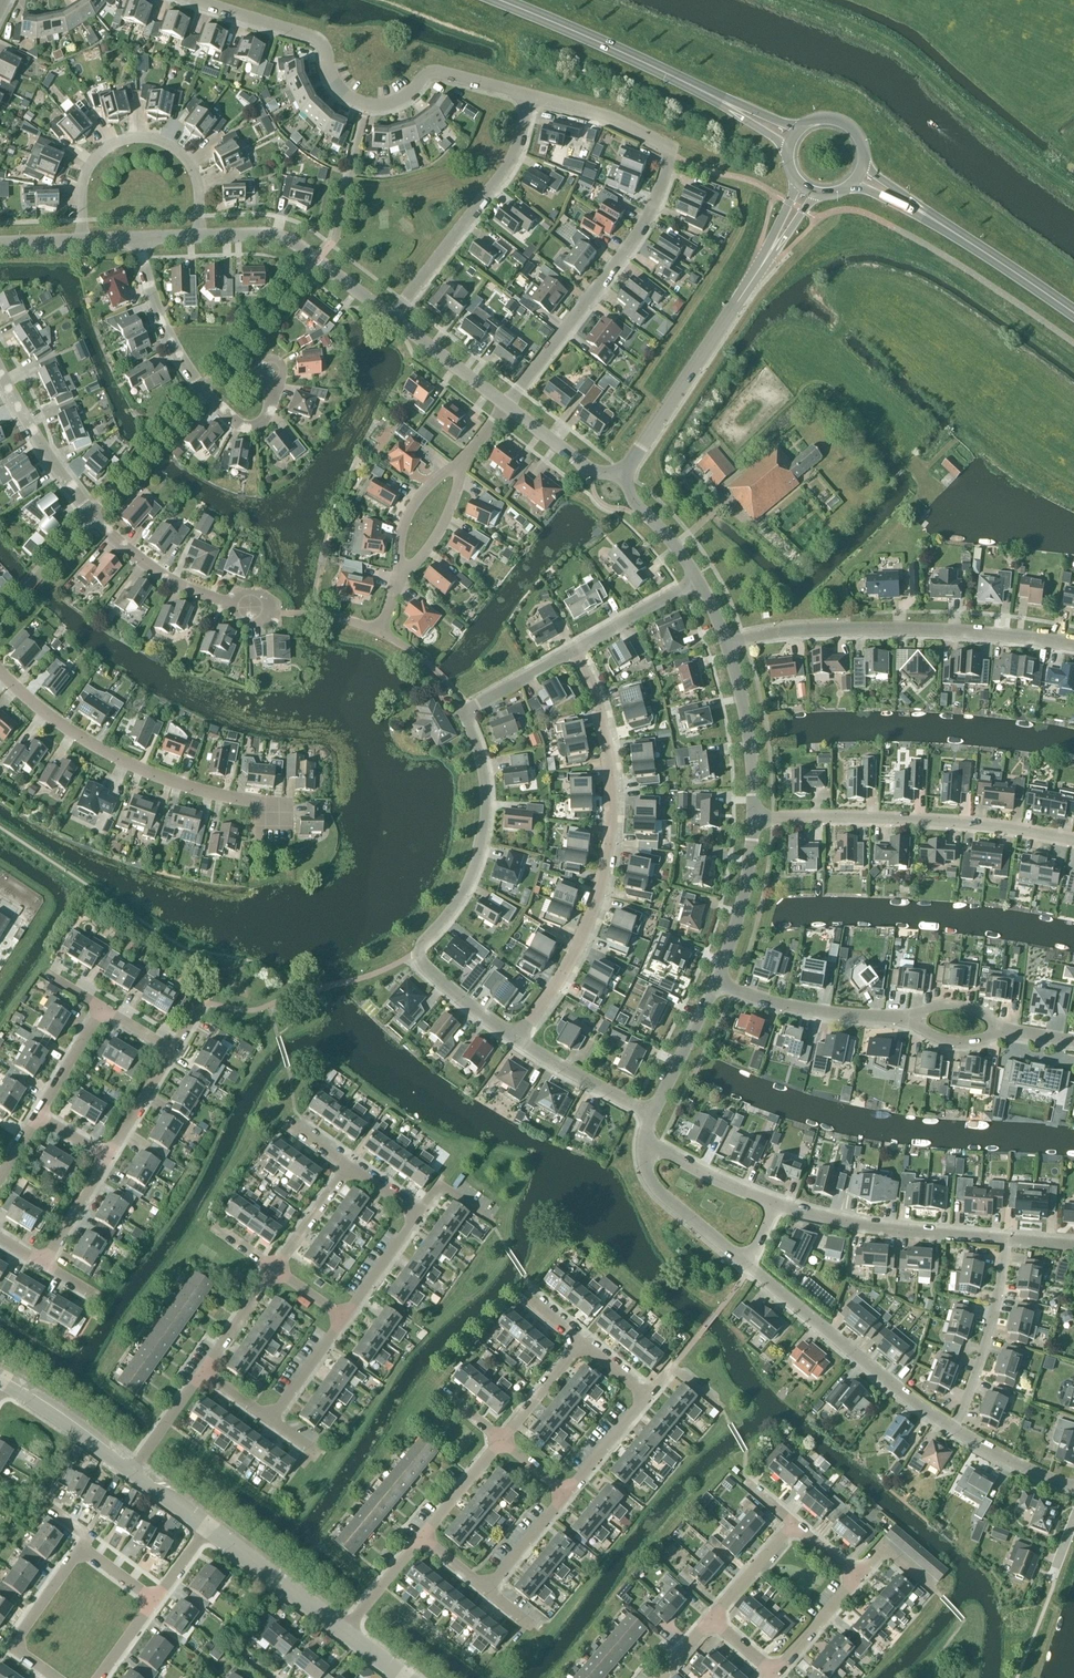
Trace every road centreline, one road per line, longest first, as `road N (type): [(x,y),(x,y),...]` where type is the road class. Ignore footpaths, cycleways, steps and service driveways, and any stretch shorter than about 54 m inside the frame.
road 1 (residential): [(513,1041),(424,972),(421,952),(469,884),(484,838),(487,798),(467,721),(471,708),(576,650)]
road 2 (residential): [(531,100),(609,121),(671,154),(642,227),(505,407)]
road 3 (residential): [(513,1041),(575,954),(600,884),(611,819),(600,705),(576,650)]
road 4 (residential): [(198,0),(313,38),(333,85),(362,109),(396,106),(441,75),(531,100)]
road 5 (residential): [(1073,646),(862,629),(728,642)]
road 6 (residential): [(273,822),(275,804),(212,794),(101,751),(0,671)]
road 7 (residential): [(1073,840),(907,820),(756,818)]
road 8 (residential): [(272,371),(261,423),(234,420),(170,347),(141,239)]
road 9 (residential): [(743,1262),(952,1432)]
road 10 (residential): [(83,241),(89,166),(116,142),(141,139),(162,142),(191,166),(199,237)]
road 11 (residential): [(391,320),(512,160),(531,100)]
road 12 (unclassified): [(622,477),(763,264)]
road 13 (primary): [(715,98),(499,0)]
road 14 (residential): [(1007,1238),(872,1230),(775,1204)]
road 15 (unclassified): [(199,237),(290,240),(391,320)]
road 16 (residential): [(952,1432),(990,1333),(1007,1238)]
road 17 (residential): [(912,1020),(719,987)]
road 18 (residential): [(251,609),(160,575),(92,519)]
road 19 (residential): [(756,818),(754,752),(728,642)]
road 20 (residential): [(92,519),(0,368)]
road 21 (residential): [(719,987),(756,818)]
road 22 (residential): [(57,1677),(13,1646),(81,1549)]
road 23 (unclassified): [(342,1632),(208,1528)]
road 24 (primary): [(1073,314),(938,222)]
road 25 (residential): [(645,1143),(647,1172),(659,1193),(743,1262)]
road 26 (residential): [(652,1119),(513,1041)]
road 27 (unclassified): [(130,1471),(6,1384)]
road 28 (residential): [(652,1119),(719,987)]
road 29 (residential): [(775,1204),(645,1143)]
road 30 (unclassified): [(391,320),(505,407)]
road 31 (residential): [(576,650),(697,580)]
road 32 (unclassified): [(505,407),(592,471),(622,477)]
road 33 (residential): [(92,519),(0,619)]
road 34 (residential): [(952,1432),(1073,1492)]
road 35 (residential): [(399,575),(401,529),(428,485),(459,467)]
road 36 (residential): [(399,575),(426,552),(457,495),(459,467)]
road 37 (residential): [(566,1493),(650,1396)]
road 38 (residential): [(697,580),(622,477)]
road 39 (residential): [(273,1422),(346,1318)]
road 40 (residential): [(346,1318),(419,1214)]
road 41 (residential): [(502,1441),(583,1344)]
road 42 (residential): [(487,1591),(566,1493)]
road 43 (residential): [(202,1372),(275,1270)]
road 44 (residential): [(342,1632),(422,1536)]
road 45 (residential): [(275,1270),(346,1168)]
road 46 (residential): [(422,1536),(502,1441)]
road 47 (residential): [(776,1673),(858,1580)]
road 48 (residential): [(713,1619),(796,1527)]
road 49 (residential): [(110,1159),(172,1052)]
road 50 (residential): [(37,1117),(100,1011)]
road 51 (residential): [(48,1265),(110,1159)]
road 52 (residential): [(130,1471),(202,1372)]

